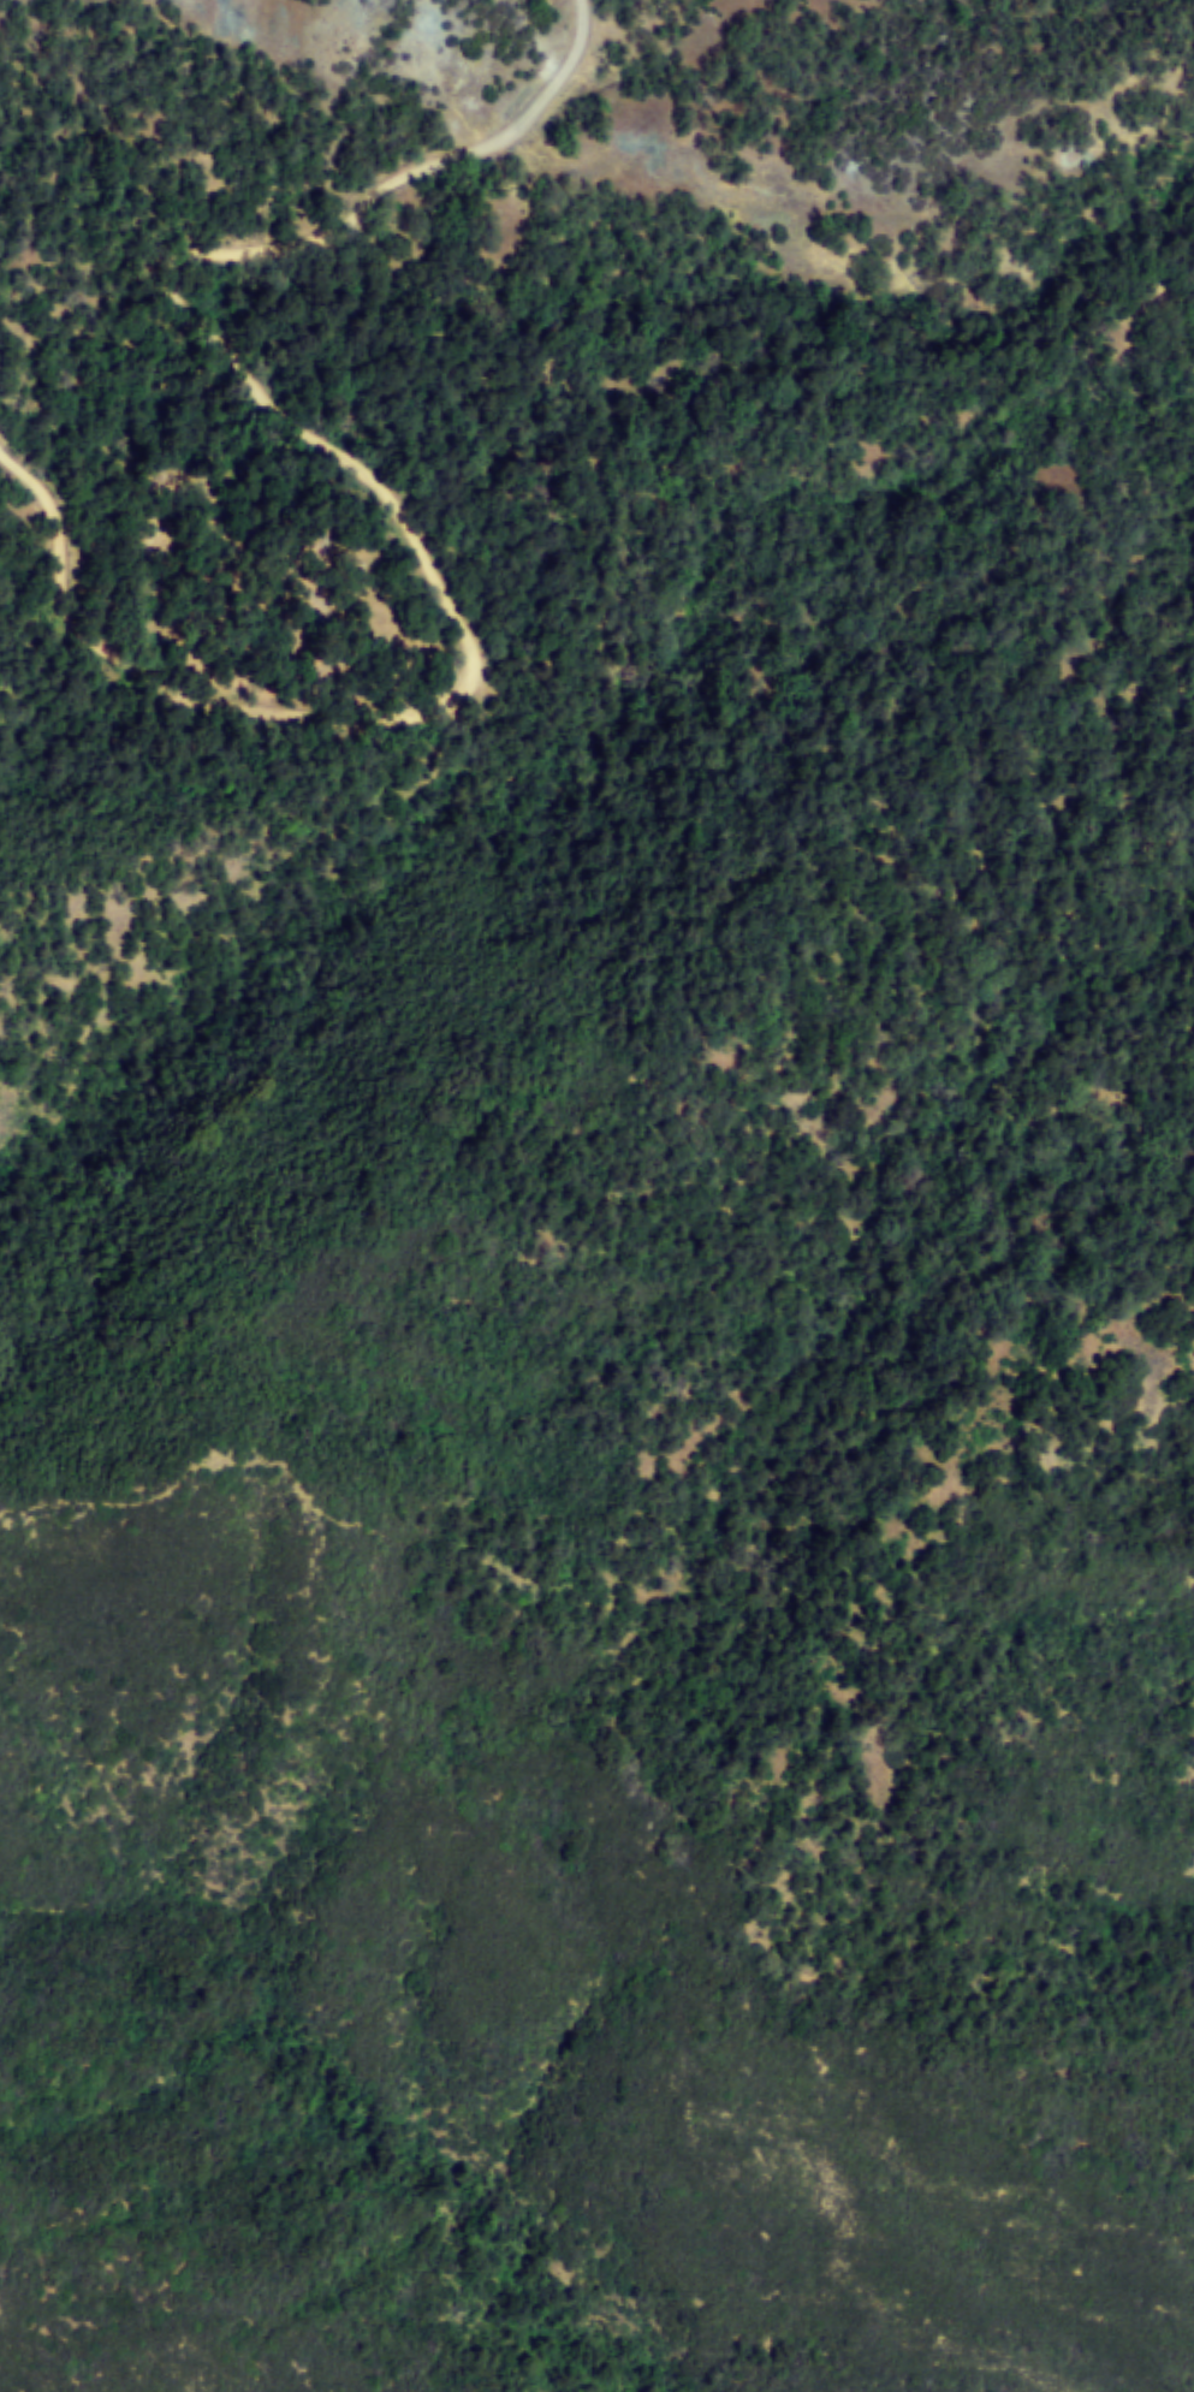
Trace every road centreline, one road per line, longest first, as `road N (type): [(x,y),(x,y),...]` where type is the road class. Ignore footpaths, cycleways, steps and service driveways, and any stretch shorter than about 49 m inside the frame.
road 1 (track): [(581,0),(574,61),(511,135),(390,183),(345,224),(287,248),(172,260),(155,292),(161,307),(233,367),(272,417),(372,481),(394,511),(470,643),(473,675),(459,698),(414,719),(319,724),(158,692),(78,637),(63,610),(52,510),(0,458)]

